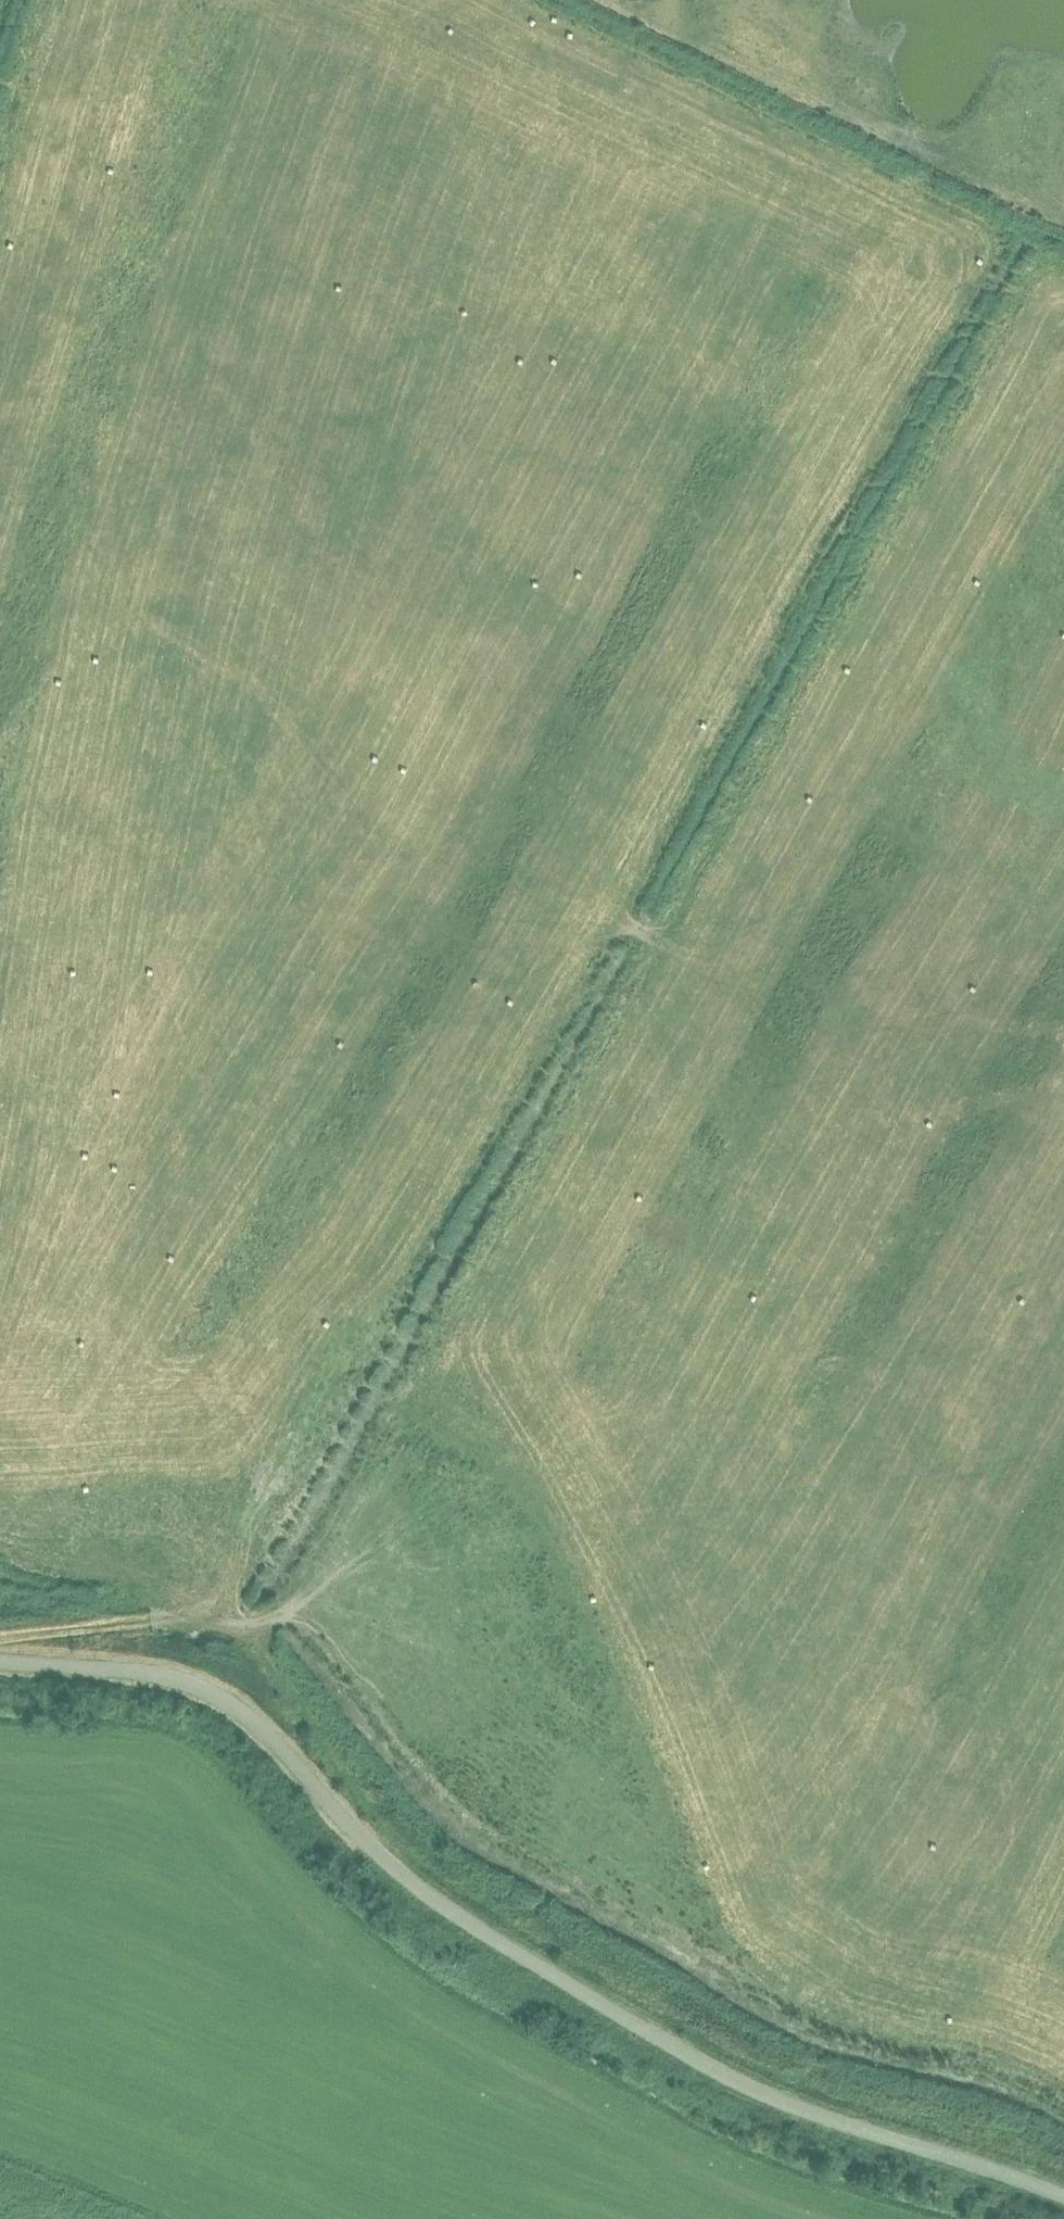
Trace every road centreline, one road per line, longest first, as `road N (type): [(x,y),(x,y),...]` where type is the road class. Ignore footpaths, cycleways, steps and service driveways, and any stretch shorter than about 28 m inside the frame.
road 1 (unclassified): [(1063,2197),(725,2076),(501,1945),(382,1859),(254,1722),(209,1691),(138,1673),(0,1661)]

